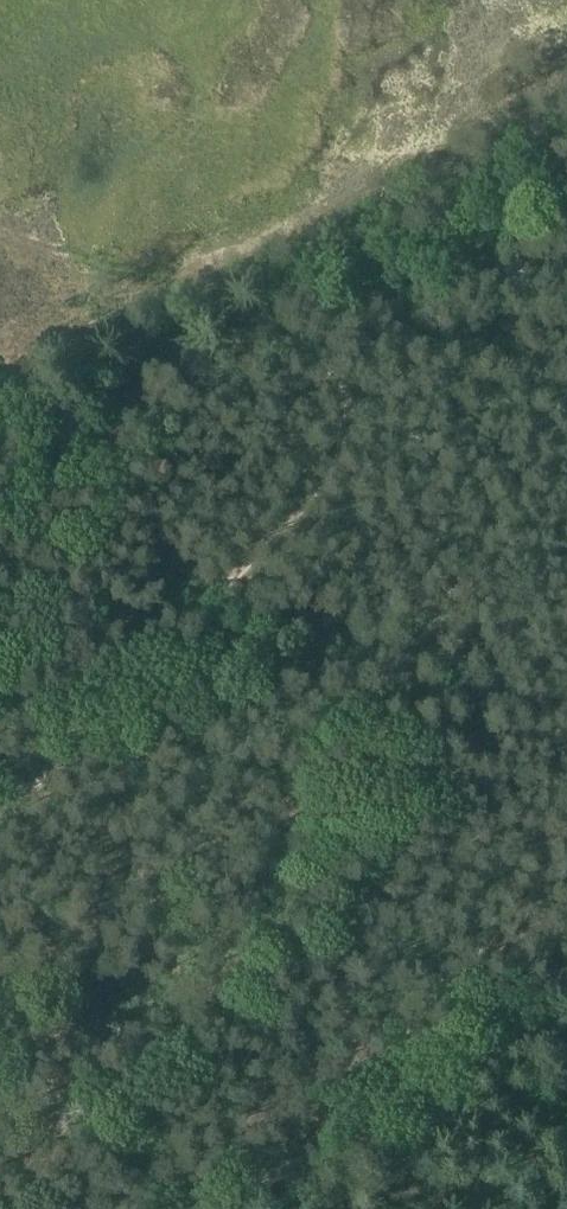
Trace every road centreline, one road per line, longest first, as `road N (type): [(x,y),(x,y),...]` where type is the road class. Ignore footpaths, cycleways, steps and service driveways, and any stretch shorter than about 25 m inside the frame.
road 1 (track): [(212,1208),(566,955)]

